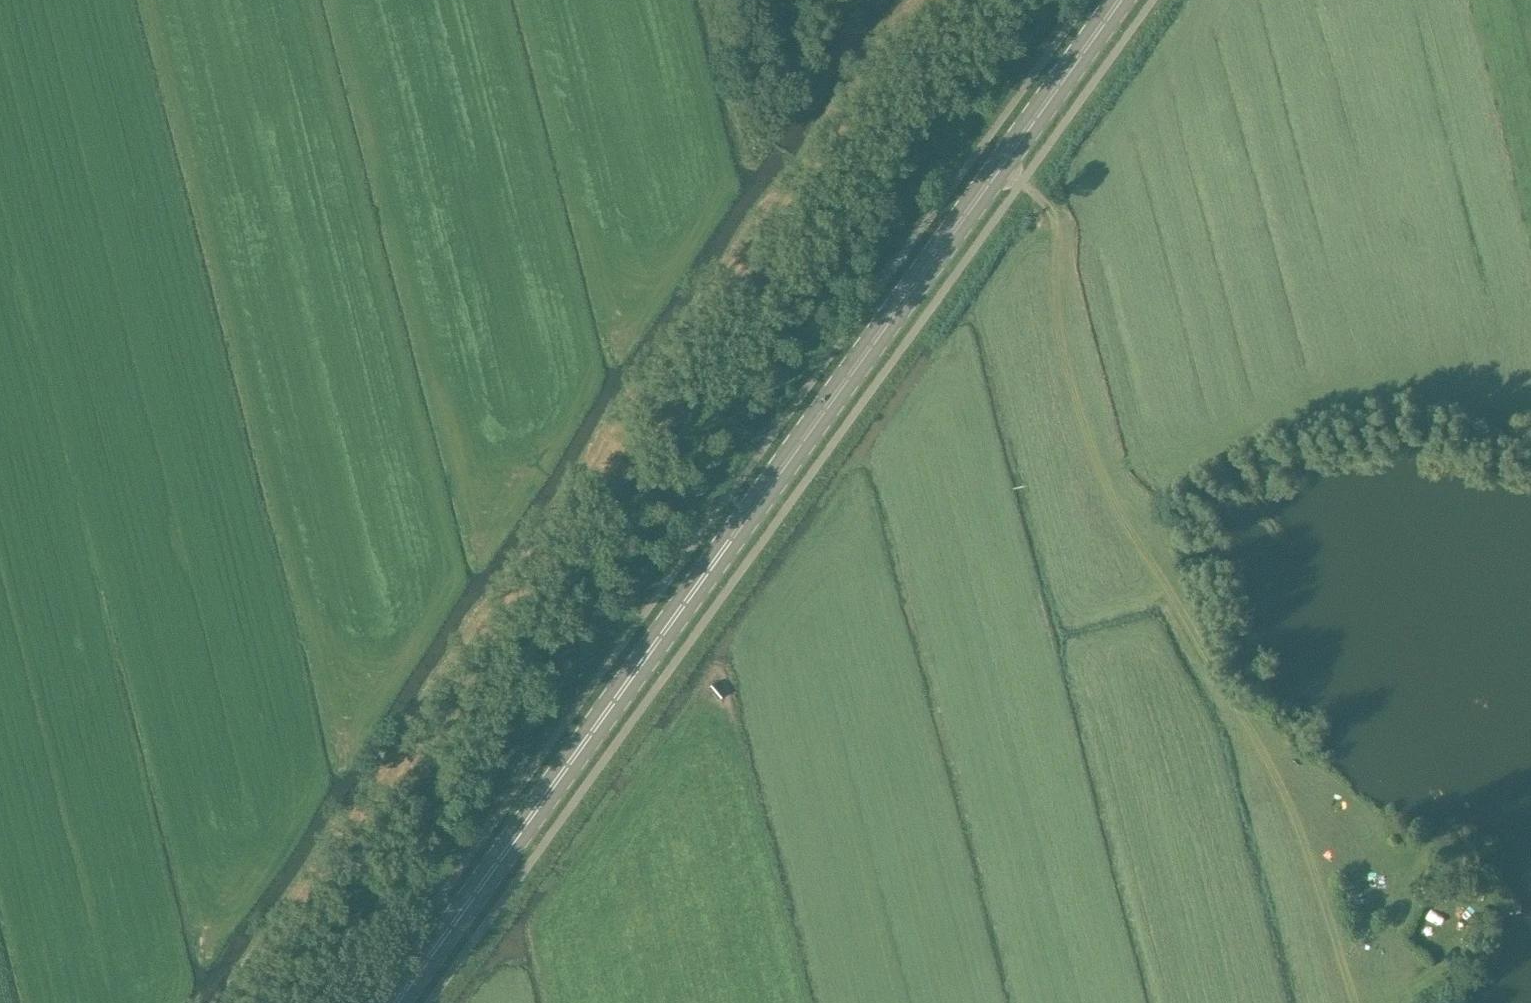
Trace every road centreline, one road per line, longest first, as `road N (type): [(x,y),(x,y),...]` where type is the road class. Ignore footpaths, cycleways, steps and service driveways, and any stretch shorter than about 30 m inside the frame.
road 1 (primary): [(394,1002),(1121,0)]
road 2 (track): [(1356,1002),(1287,800),(1109,493),(1054,326),(1054,215),(1000,167)]

